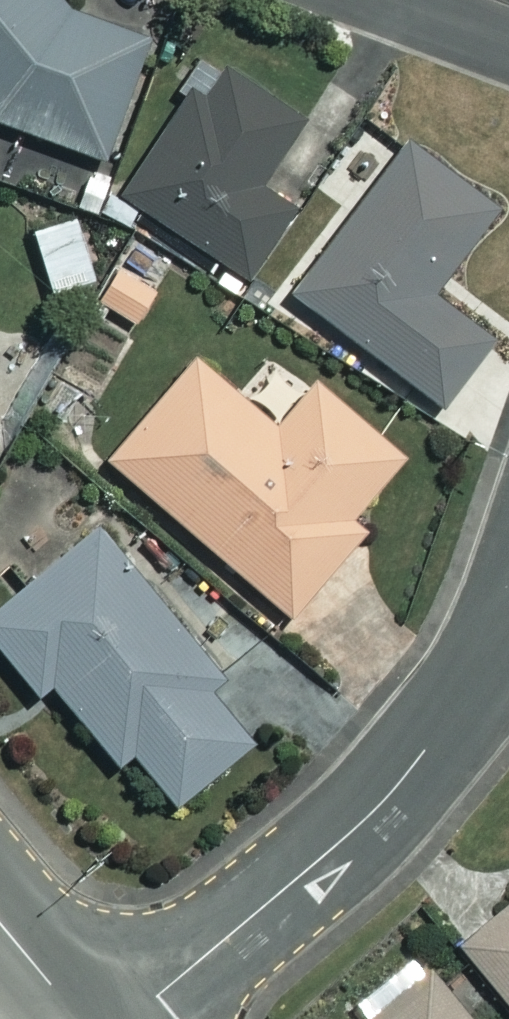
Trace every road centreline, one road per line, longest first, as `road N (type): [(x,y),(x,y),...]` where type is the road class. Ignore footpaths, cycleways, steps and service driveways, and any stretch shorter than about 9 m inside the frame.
road 1 (residential): [(128,1018),(343,841),(398,785),(508,619)]
road 2 (residential): [(381,0),(508,51)]
road 3 (tertiary): [(0,918),(84,1018)]

